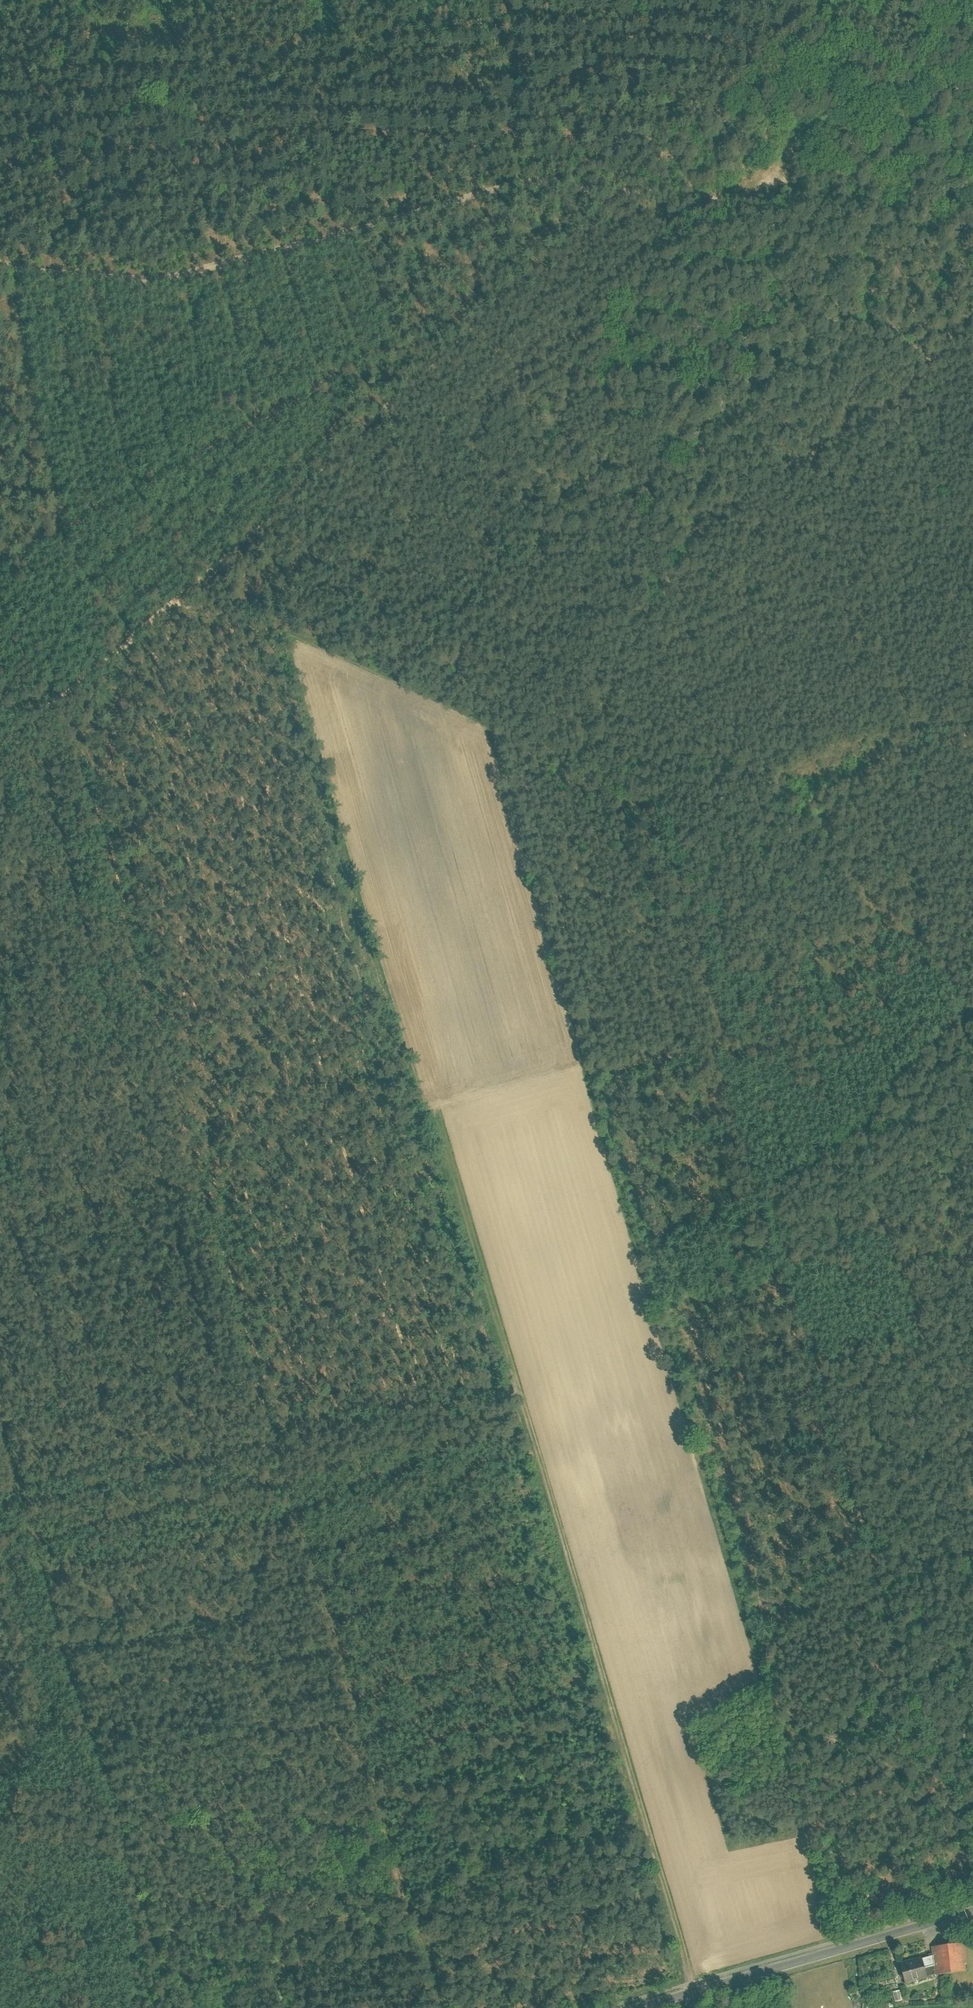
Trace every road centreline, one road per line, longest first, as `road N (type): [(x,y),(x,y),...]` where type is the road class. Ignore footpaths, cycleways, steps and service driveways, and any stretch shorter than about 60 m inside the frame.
road 1 (track): [(0,261),(147,280),(580,169),(829,171),(845,176),(875,215),(909,325),(931,337),(972,321)]
road 2 (track): [(0,748),(383,411),(598,169)]
road 3 (track): [(0,1406),(163,2007)]
road 4 (track): [(0,565),(403,336),(473,306)]
road 5 (tertiary): [(639,2007),(972,1911)]

